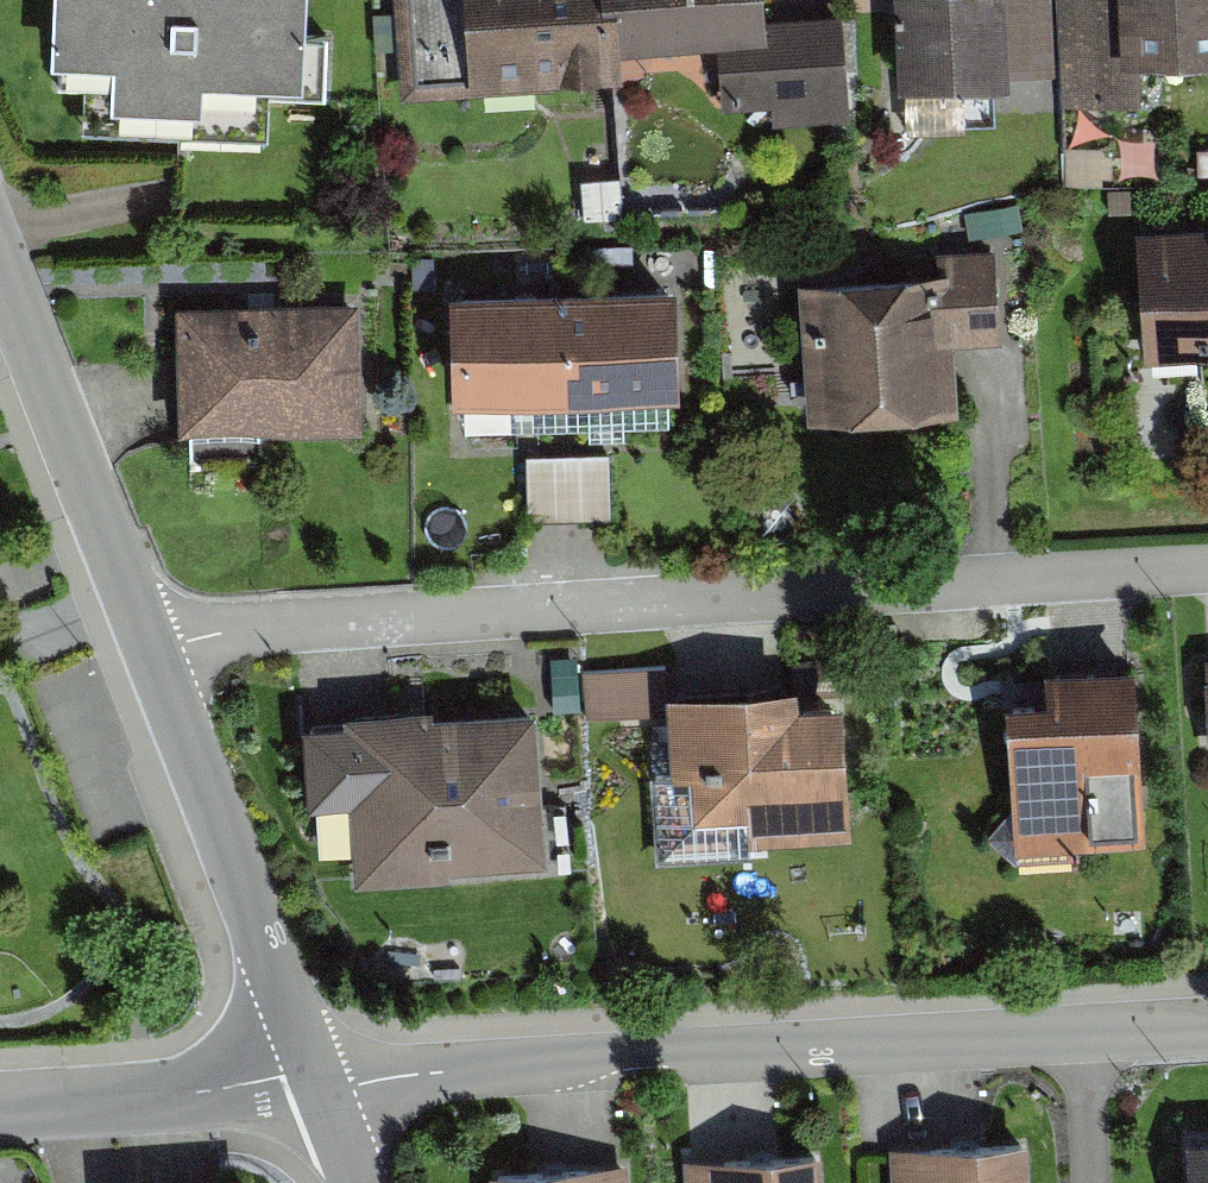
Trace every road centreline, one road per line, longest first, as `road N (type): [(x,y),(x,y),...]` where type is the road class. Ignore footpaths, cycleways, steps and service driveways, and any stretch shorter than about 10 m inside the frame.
road 1 (residential): [(1207,567),(144,643)]
road 2 (residential): [(320,1085),(1207,1031)]
road 3 (residential): [(320,1085),(144,643)]
road 4 (residential): [(144,643),(0,254)]
road 5 (residential): [(0,1106),(320,1085)]

